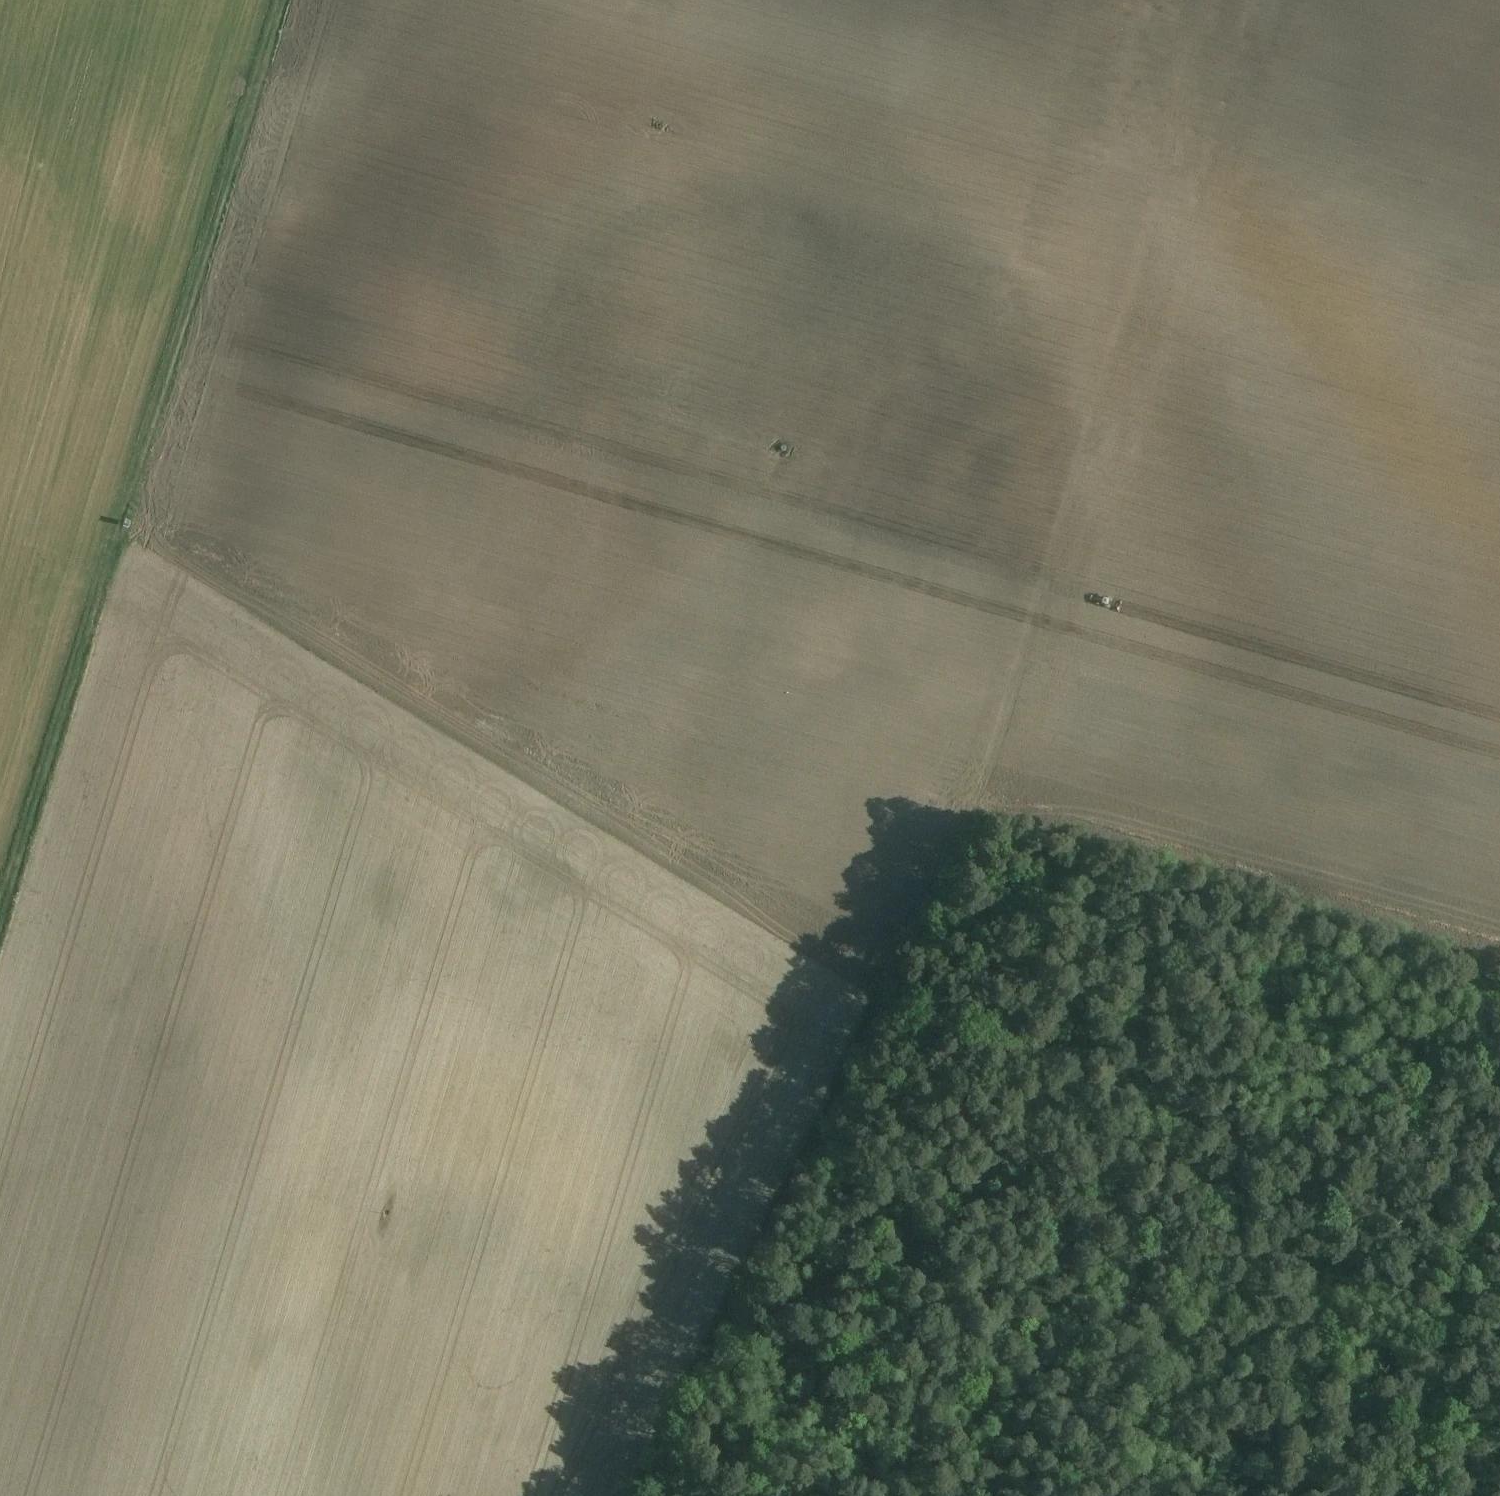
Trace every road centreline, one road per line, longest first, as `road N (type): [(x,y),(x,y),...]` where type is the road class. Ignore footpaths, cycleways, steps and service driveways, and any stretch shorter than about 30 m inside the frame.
road 1 (track): [(277,0),(0,915)]
road 2 (track): [(1404,1495),(1499,1131)]

